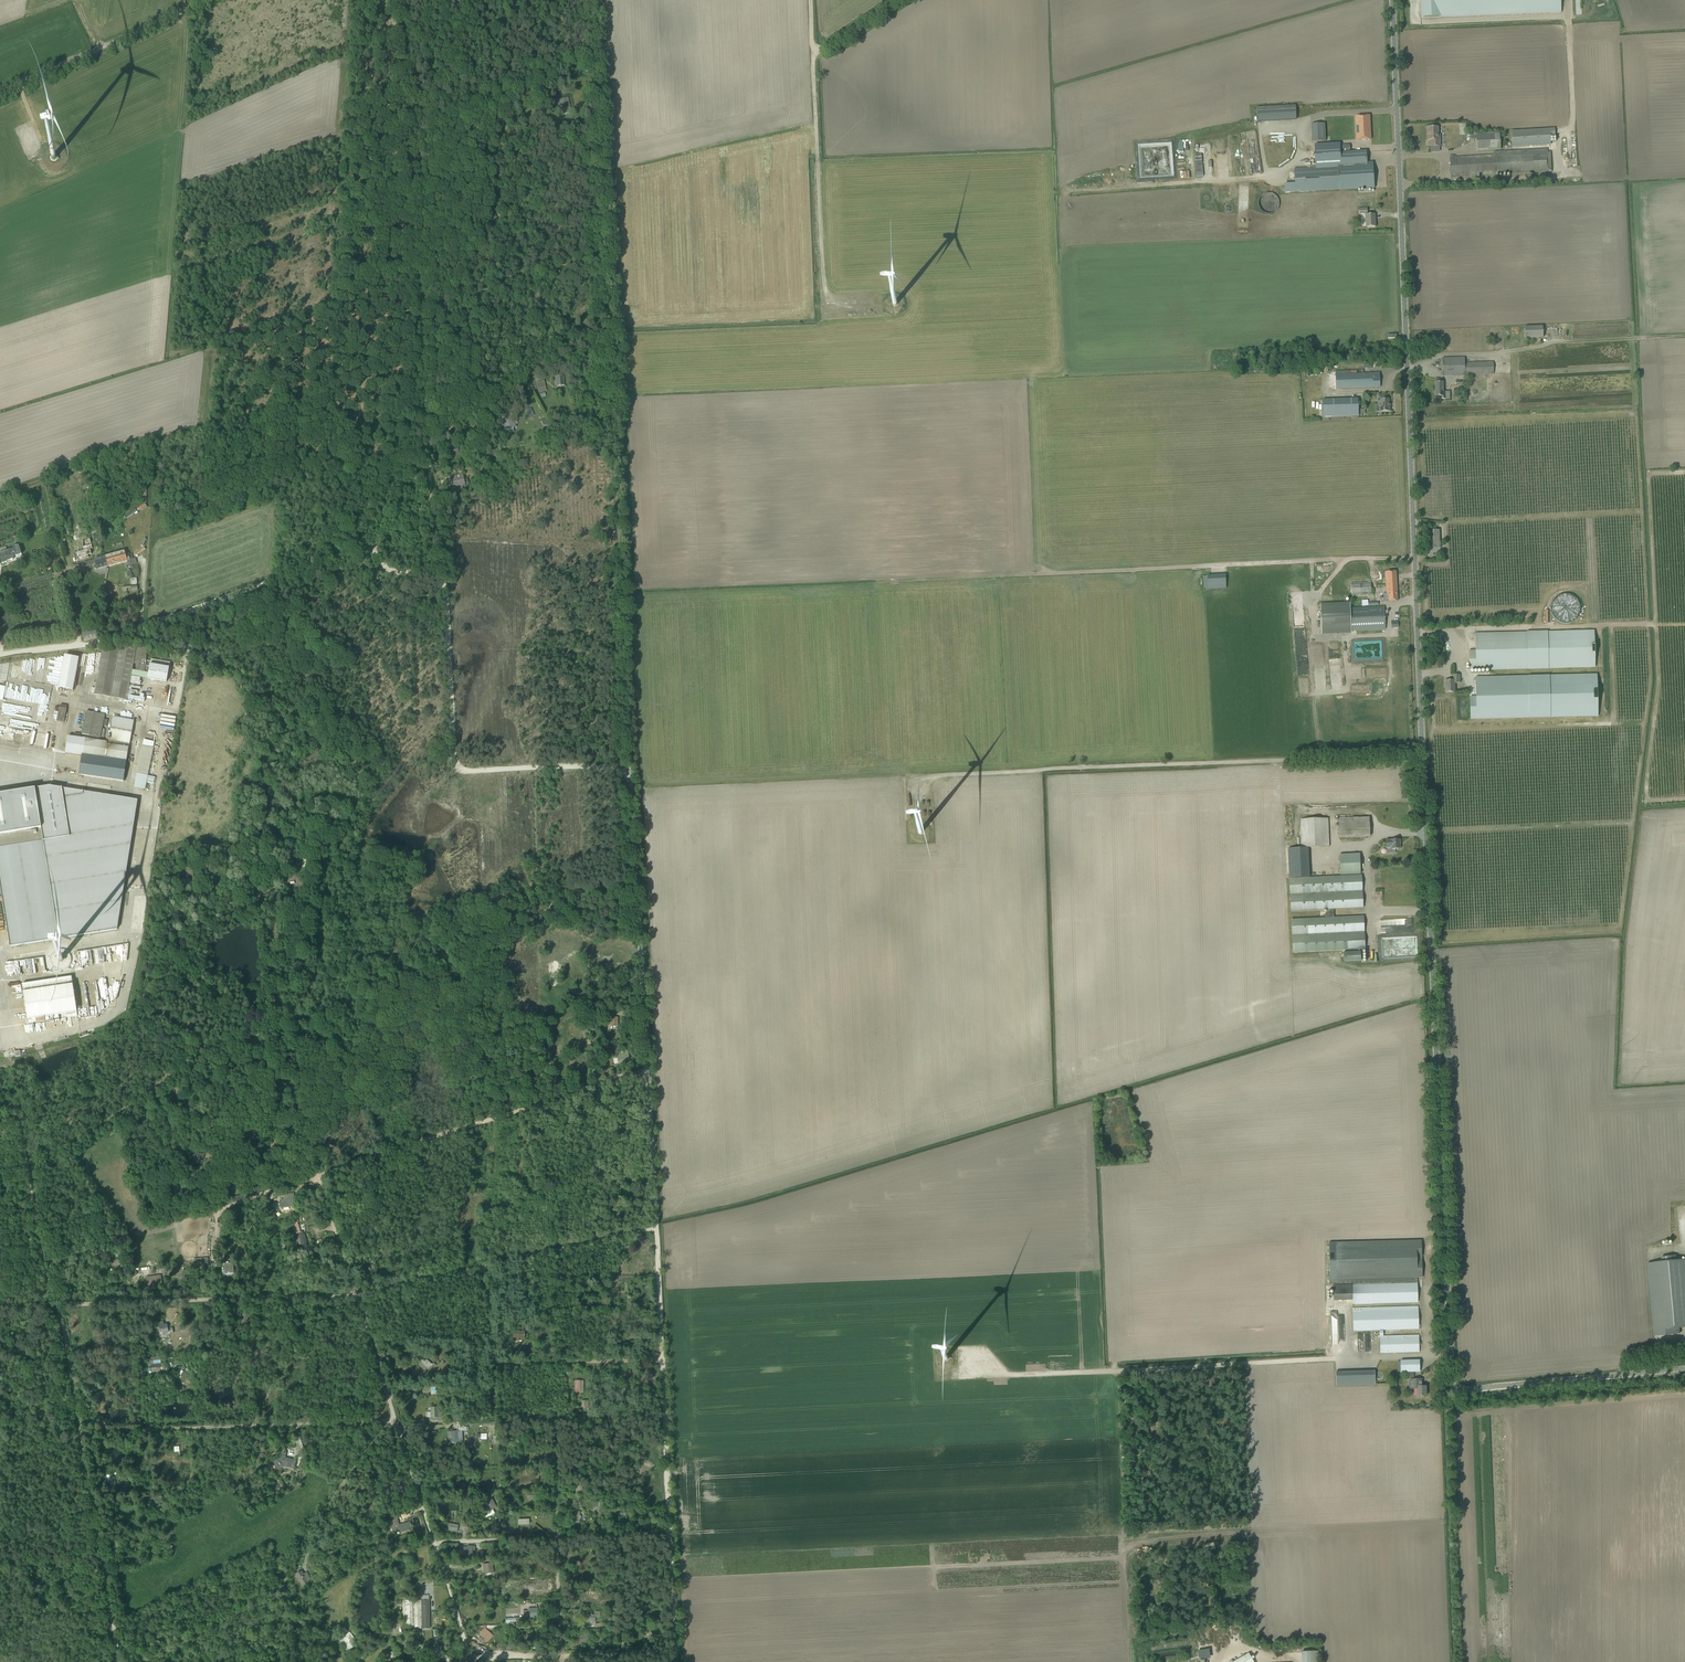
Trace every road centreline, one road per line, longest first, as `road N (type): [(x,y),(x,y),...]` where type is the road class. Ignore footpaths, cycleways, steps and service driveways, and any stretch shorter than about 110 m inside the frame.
road 1 (unclassified): [(1454,1390),(1393,0)]
road 2 (track): [(1424,756),(919,775),(920,793)]
road 3 (track): [(605,265),(629,774)]
road 4 (track): [(370,545),(389,569),(444,578),(460,768),(602,766),(629,774)]
road 5 (track): [(413,119),(595,62),(605,265)]
road 6 (track): [(0,655),(98,643),(370,545)]
road 7 (track): [(79,1432),(25,1102),(0,1105)]
road 8 (track): [(318,1175),(647,1068)]
road 9 (track): [(413,119),(427,440)]
road 10 (track): [(79,1432),(396,1421)]
road 11 (track): [(427,440),(469,418),(480,297),(605,265)]
road 12 (track): [(58,1305),(355,1294)]
road 13 (track): [(629,774),(647,1068)]
road 14 (track): [(647,1068),(663,1359)]
road 15 (track): [(51,1263),(318,1175)]
road 16 (track): [(435,1544),(672,1533)]
road 17 (track): [(552,1421),(561,1657)]
road 18 (track): [(118,1661),(79,1432)]
road 19 (unclassified): [(1454,1390),(1684,1368)]
road 20 (track): [(0,93),(204,0)]
road 21 (track): [(35,1163),(209,1045)]
road 22 (track): [(318,1175),(278,1018),(325,1013)]
road 23 (track): [(188,897),(222,891),(262,905),(278,1018)]
road 24 (track): [(389,1421),(276,1573)]
road 25 (track): [(495,1653),(677,1653)]
road 26 (track): [(657,1226),(483,1266)]
road 27 (track): [(663,1359),(672,1533)]
road 28 (track): [(492,1362),(663,1359)]
road 29 (track): [(79,646),(65,575),(72,532),(66,487)]
road 30 (track): [(262,905),(246,831),(276,800),(304,801)]
road 31 (track): [(427,440),(425,512),(408,530),(370,545)]
road 32 (track): [(396,1421),(355,1294)]
road 33 (track): [(355,1294),(483,1266)]
road 34 (track): [(435,1544),(396,1421)]
road 35 (track): [(672,1533),(677,1661)]
road 36 (track): [(355,1294),(318,1175)]
road 37 (track): [(281,1049),(209,1147)]
road 38 (track): [(471,1659),(435,1544)]
road 39 (track): [(406,0),(413,119)]

